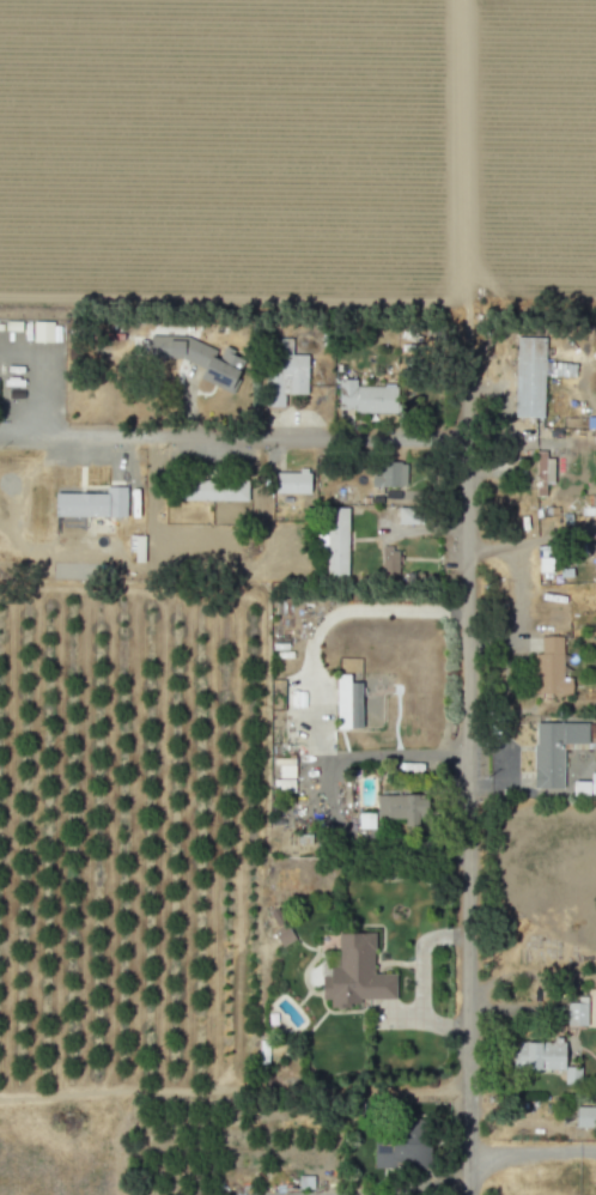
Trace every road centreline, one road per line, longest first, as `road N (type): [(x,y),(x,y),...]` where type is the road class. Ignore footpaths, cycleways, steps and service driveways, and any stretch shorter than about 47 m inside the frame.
road 1 (residential): [(469,1194),(466,441)]
road 2 (residential): [(34,439),(466,441)]
road 3 (residential): [(464,326),(464,0)]

